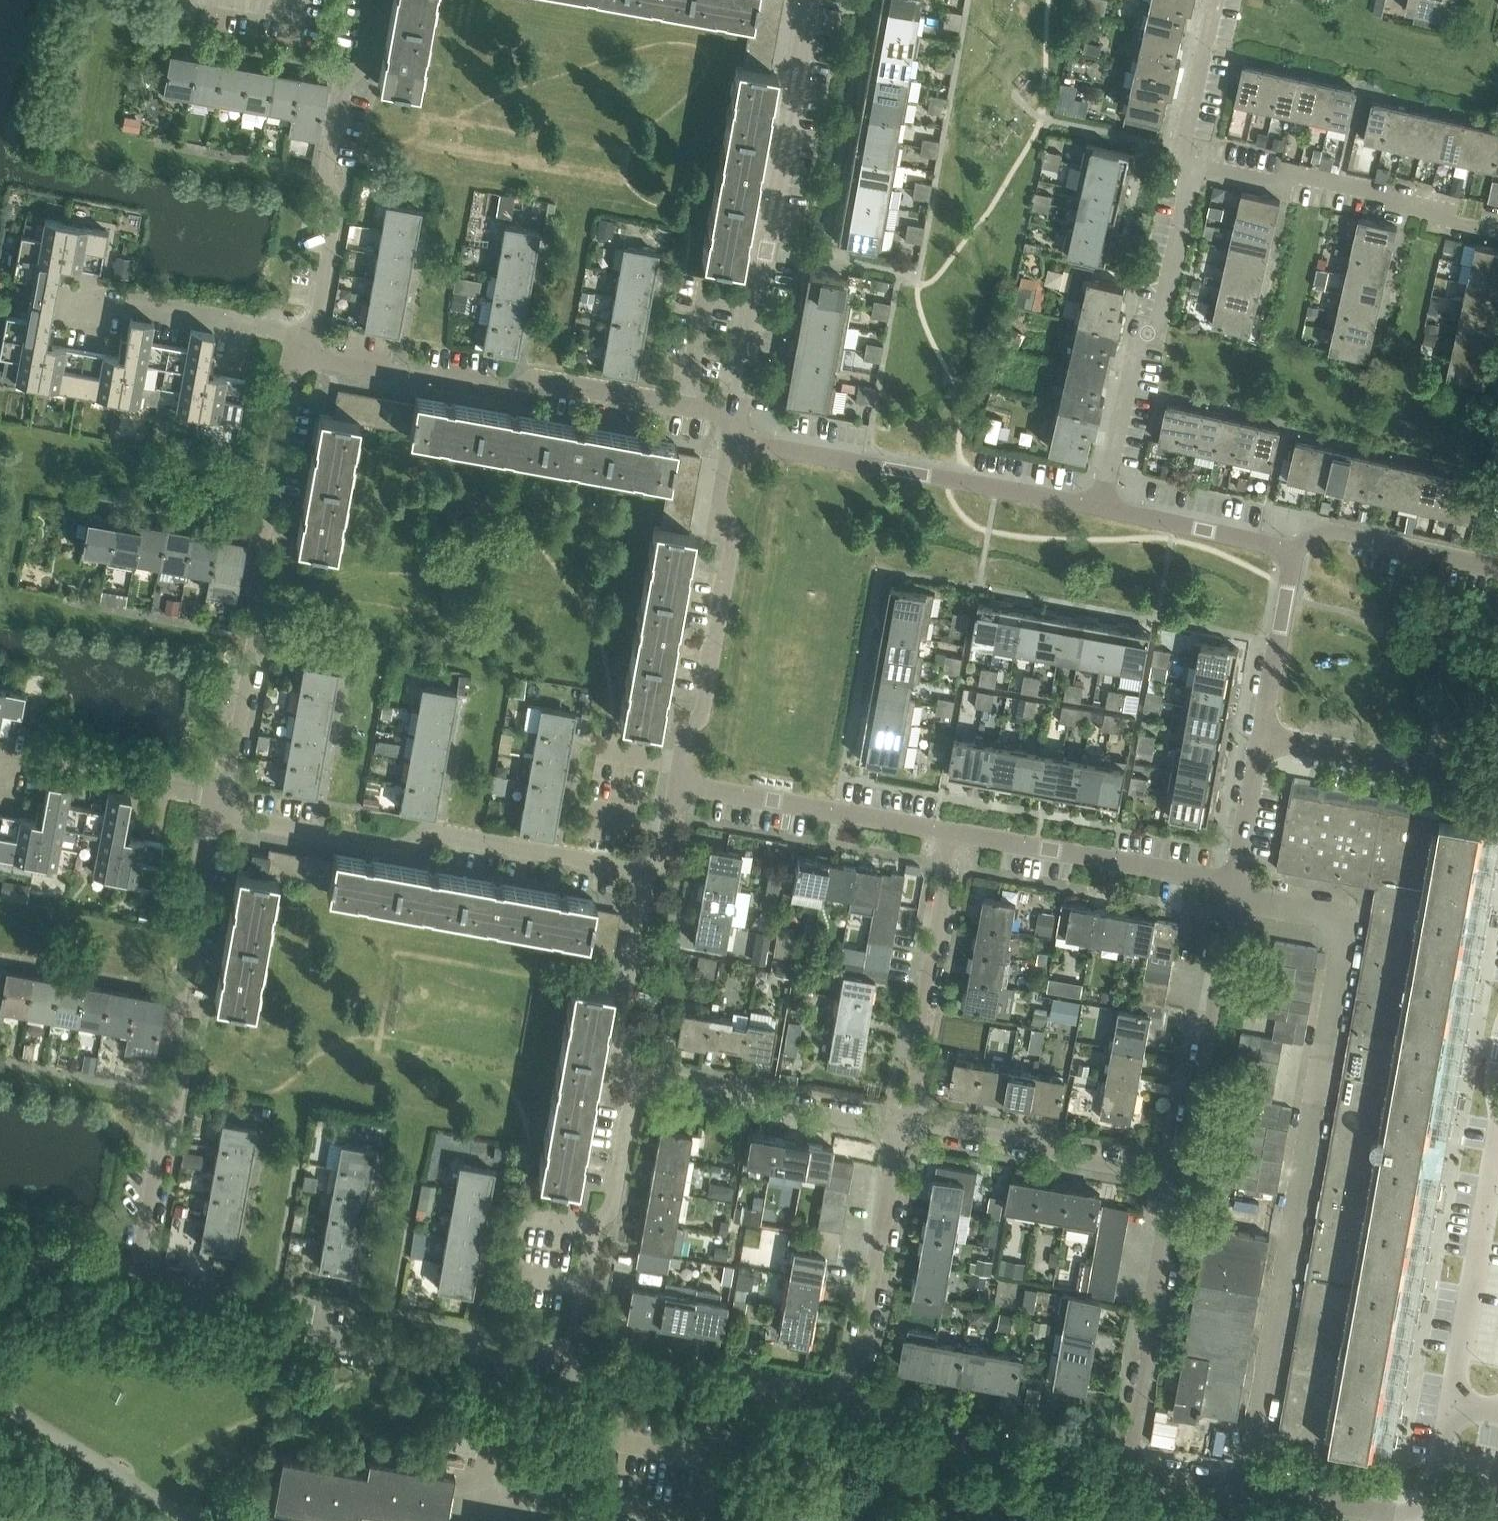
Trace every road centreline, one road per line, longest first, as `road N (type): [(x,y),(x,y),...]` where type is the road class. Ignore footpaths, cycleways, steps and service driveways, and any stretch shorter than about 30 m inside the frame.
road 1 (residential): [(1247,1486),(1343,931),(1234,886)]
road 2 (residential): [(138,1268),(180,1065),(172,1041),(218,804)]
road 3 (residential): [(218,804),(260,614),(253,595),(290,378),(308,345)]
road 4 (residential): [(138,1268),(157,1285),(250,1302),(274,1328),(439,1357),(469,1343),(570,1361)]
road 5 (residential): [(650,873),(430,832),(404,847),(252,821),(218,804)]
road 6 (residential): [(733,426),(716,411),(538,379),(507,393),(323,360),(308,345)]
road 7 (residential): [(733,426),(810,0)]
road 8 (residential): [(1096,506),(753,443),(733,426)]
road 9 (residential): [(676,784),(684,736),(702,714),(732,541),(718,504),(733,426)]
road 10 (residential): [(308,345),(336,208),(326,182),(344,83),(364,65),(374,0)]
road 11 (residential): [(1096,506),(1139,347),(1156,325),(1197,168)]
road 12 (residential): [(1247,1486),(1412,1513),(1430,1506),(1437,1490),(1451,1404),(1497,1413)]
road 13 (residential): [(1497,233),(1296,174),(1277,187),(1197,168)]
road 14 (residential): [(906,1127),(954,834)]
road 15 (residential): [(1177,1177),(1234,886)]
road 16 (residential): [(570,1361),(592,1227),(612,1204),(636,1076)]
road 17 (residential): [(1129,1469),(1177,1177)]
road 18 (residential): [(850,1407),(889,1415),(911,1430),(1129,1469)]
road 19 (residential): [(570,1361),(590,1373),(722,1398),(758,1391),(850,1407)]
road 20 (residential): [(850,1407),(906,1127)]
road 21 (residential): [(1234,886),(954,834)]
road 22 (residential): [(954,834),(676,784)]
road 23 (residential): [(906,1127),(1045,1146),(1177,1177)]
road 24 (residential): [(636,1076),(906,1127)]
road 25 (residential): [(1497,780),(1262,737)]
road 26 (residential): [(308,345),(275,327),(78,291)]
road 27 (residential): [(1497,569),(1328,530),(1292,551)]
road 28 (residential): [(636,1076),(622,1040),(650,873)]
road 29 (residential): [(218,804),(195,793),(17,764)]
road 30 (residential): [(1292,551),(1096,506)]
road 31 (residential): [(1262,737),(1292,551)]
road 32 (residential): [(1197,168),(1186,130),(1215,0)]
road 33 (residential): [(1234,886),(1262,737)]

